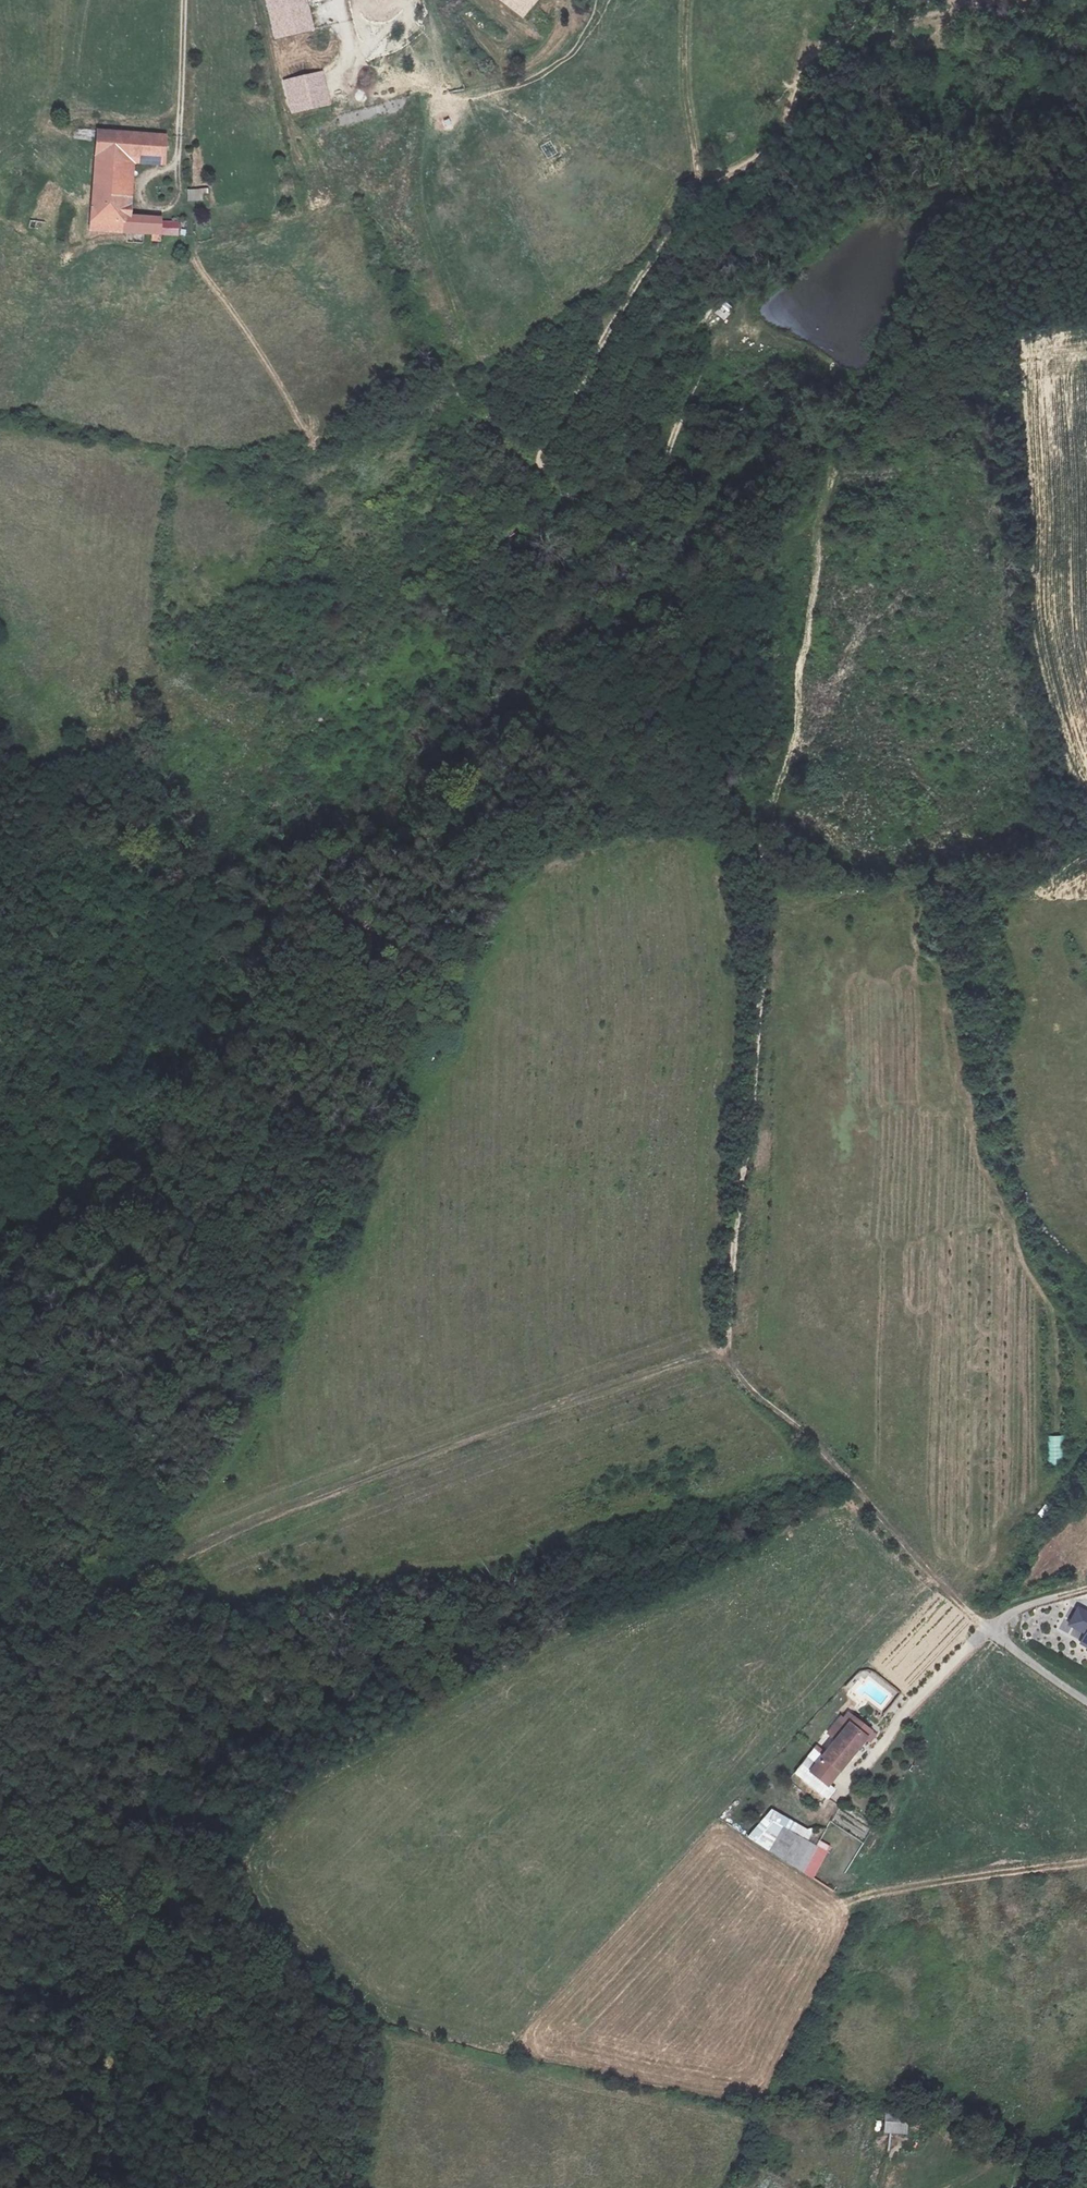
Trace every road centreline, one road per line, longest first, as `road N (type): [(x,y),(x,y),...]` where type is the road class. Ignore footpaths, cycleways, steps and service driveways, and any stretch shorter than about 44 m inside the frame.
road 1 (unclassified): [(1086,1700),(987,1629)]

